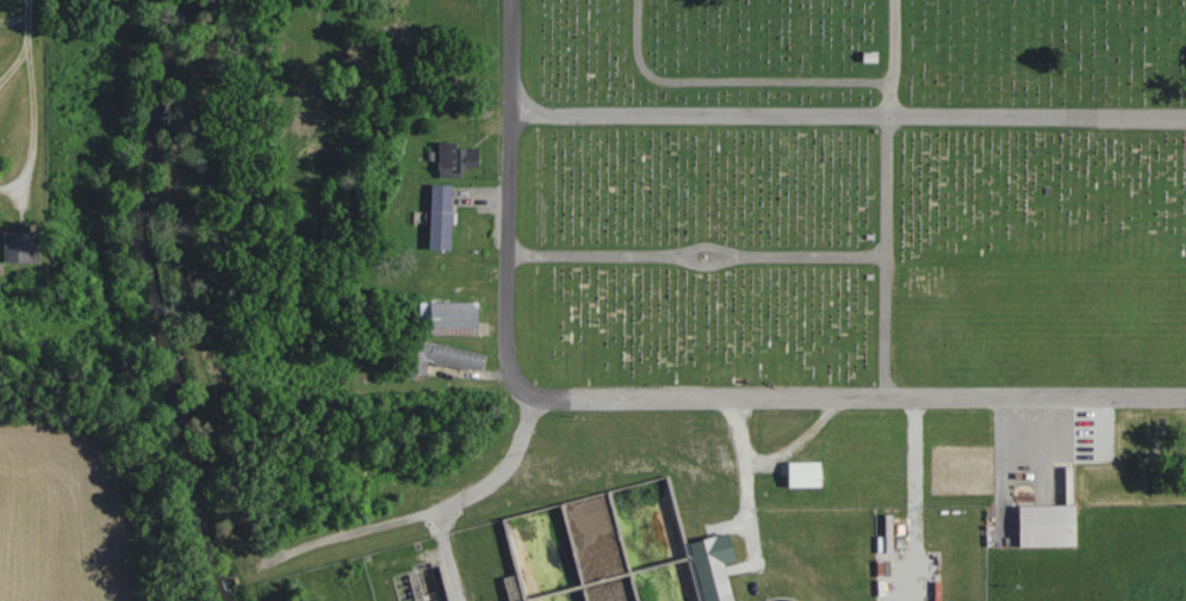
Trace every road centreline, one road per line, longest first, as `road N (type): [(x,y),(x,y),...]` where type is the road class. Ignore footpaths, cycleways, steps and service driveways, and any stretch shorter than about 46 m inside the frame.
road 1 (residential): [(511,113),(1185,117)]
road 2 (residential): [(1185,395),(560,397),(522,383)]
road 3 (residential): [(522,383),(507,349),(511,0)]

